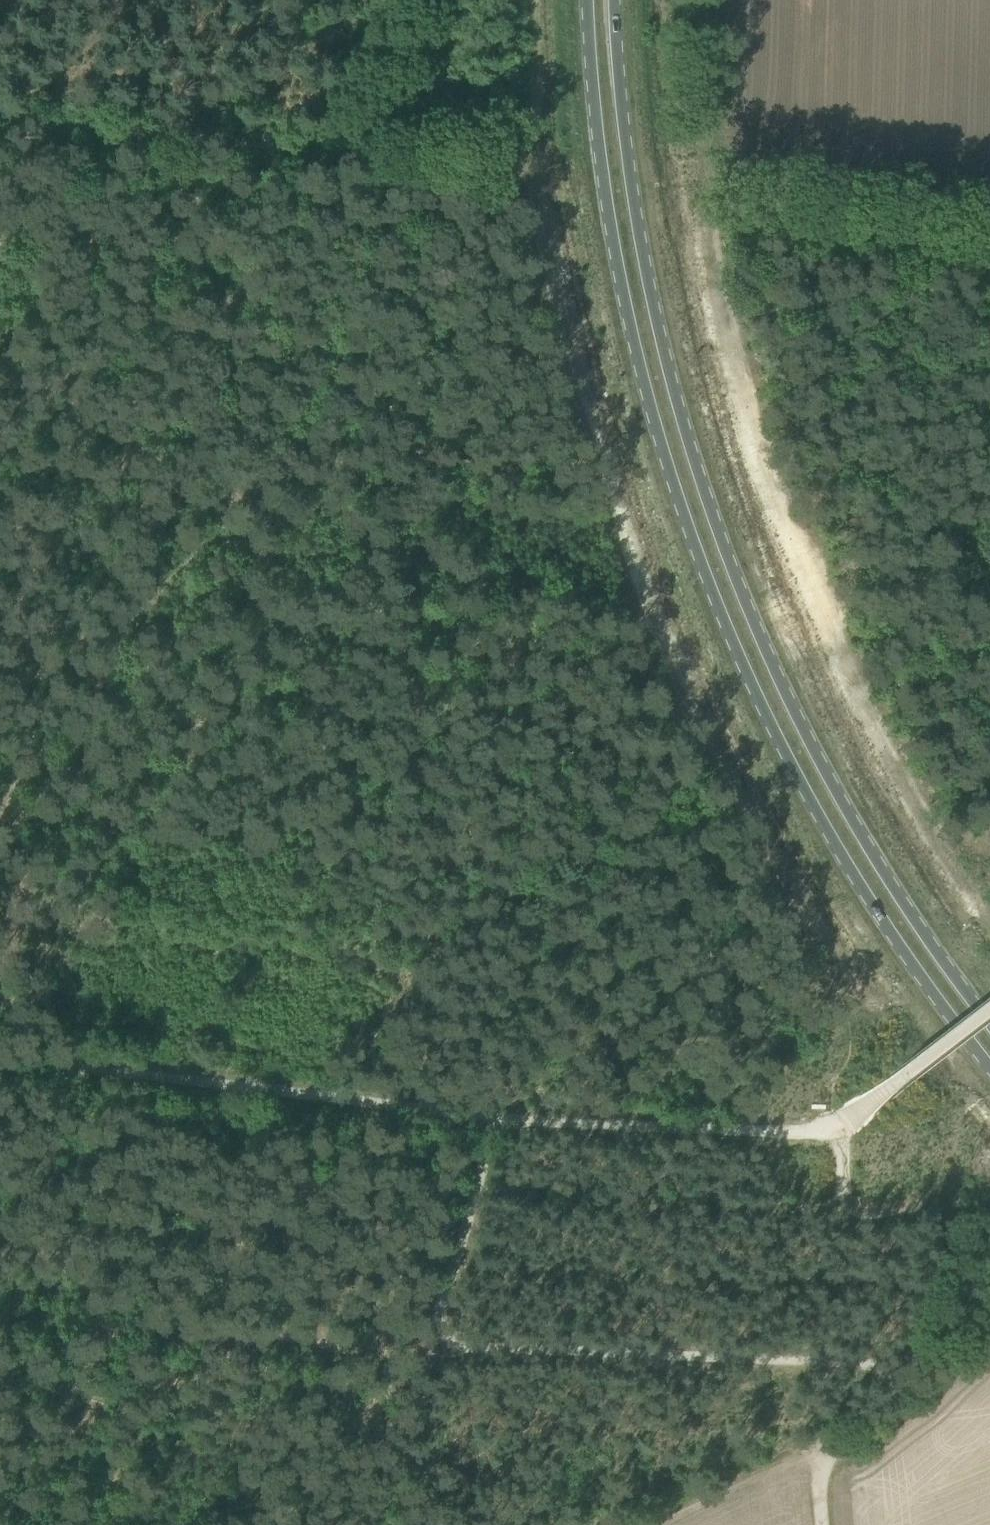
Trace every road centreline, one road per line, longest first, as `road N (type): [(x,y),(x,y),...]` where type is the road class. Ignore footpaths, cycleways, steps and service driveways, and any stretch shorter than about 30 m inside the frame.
road 1 (primary): [(587,0),(605,185),(637,363),(729,630),(837,847),(989,1064)]
road 2 (primary): [(989,1023),(906,905),(795,713),(697,475),(632,187),(614,0)]
road 3 (track): [(0,1065),(144,1074),(491,1117),(831,1129)]
road 4 (track): [(0,823),(778,876)]
road 5 (track): [(0,809),(337,357),(370,197),(363,159)]
road 6 (track): [(0,116),(525,174)]
road 7 (track): [(989,230),(705,194),(709,0)]
road 8 (track): [(892,1388),(889,1375),(873,1366),(437,1339)]
road 9 (track): [(0,1327),(415,1345),(437,1339)]
road 10 (track): [(204,539),(632,604)]
road 11 (track): [(831,1129),(843,1204),(853,1213),(915,1209),(929,1213),(943,1235),(926,1315),(892,1388)]
road 12 (track): [(437,1339),(491,1117)]
road 13 (track): [(82,128),(57,221),(0,300)]
road 14 (track): [(431,1524),(412,1414),(432,1341)]
road 15 (track): [(815,1461),(658,1524)]

